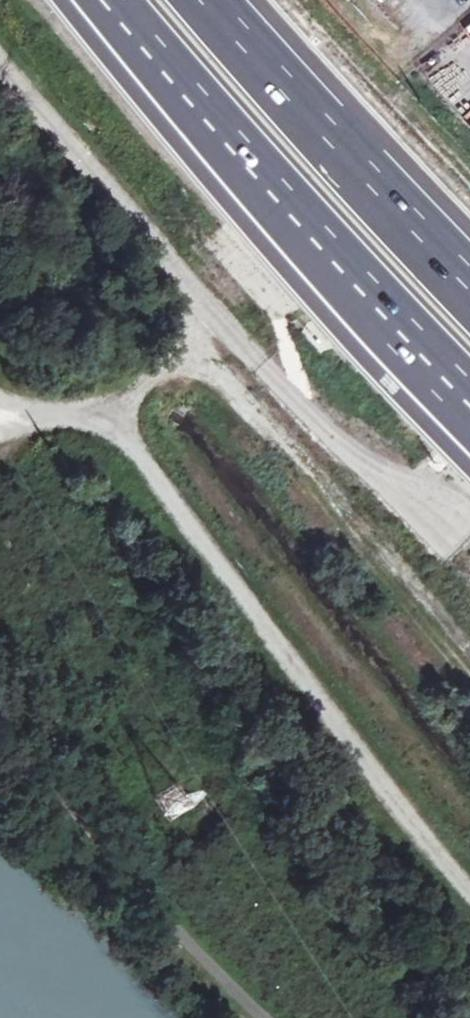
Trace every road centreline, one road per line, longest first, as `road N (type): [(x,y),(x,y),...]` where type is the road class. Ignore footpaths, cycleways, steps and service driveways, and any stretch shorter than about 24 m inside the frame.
road 1 (track): [(469,678),(249,407),(191,354),(109,397),(0,432)]
road 2 (track): [(109,397),(152,477),(469,880)]
road 3 (motorway): [(98,0),(469,412)]
road 4 (motorway): [(469,276),(205,0)]

